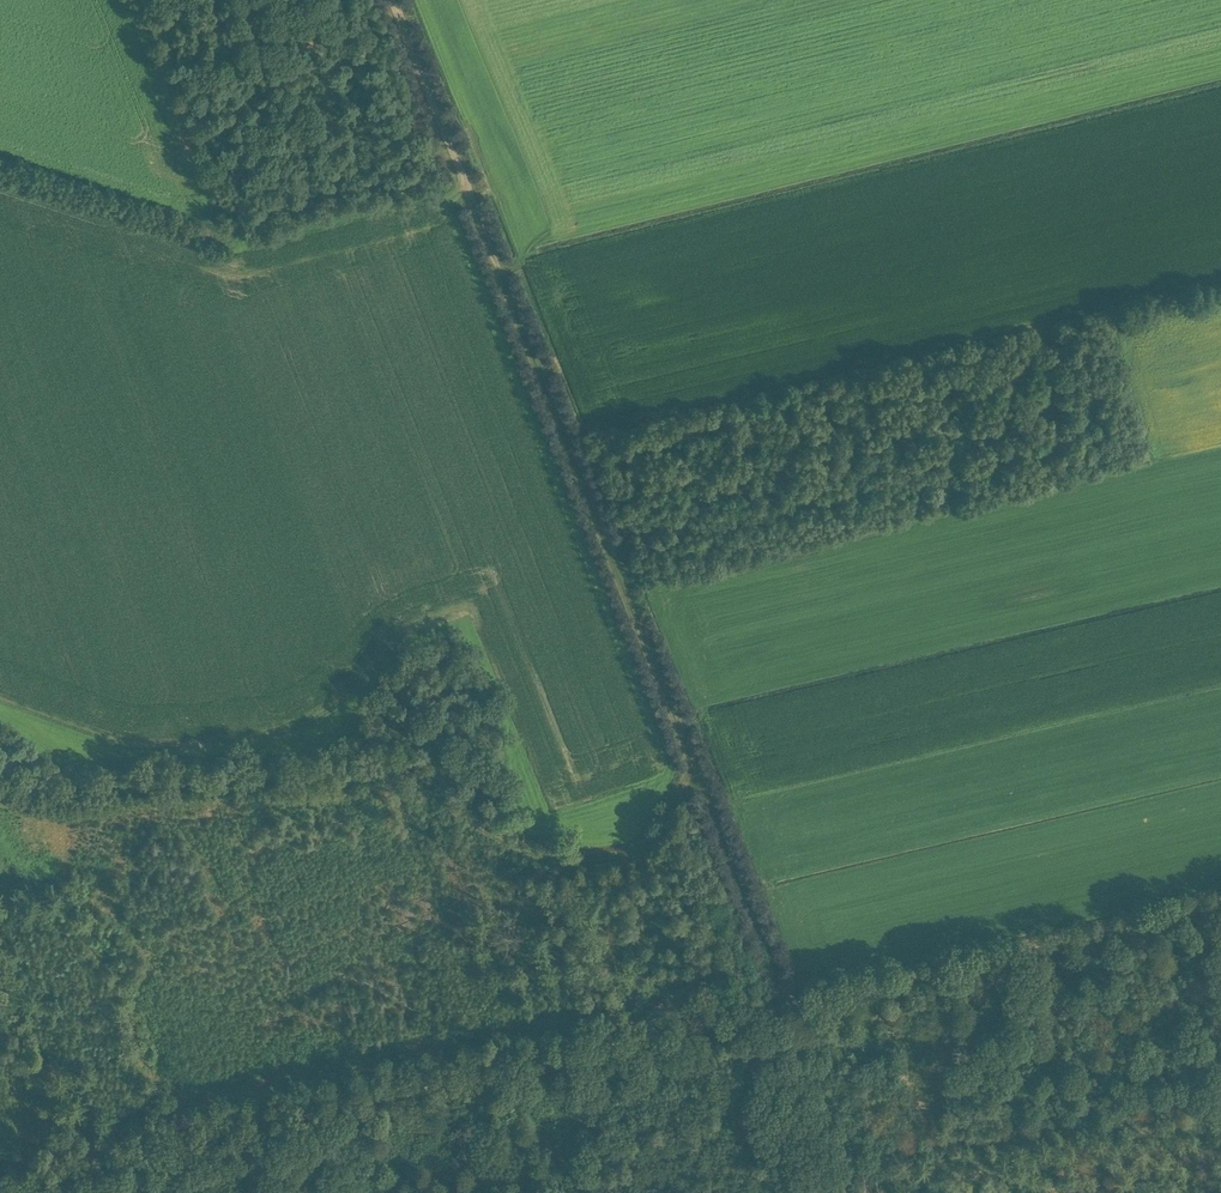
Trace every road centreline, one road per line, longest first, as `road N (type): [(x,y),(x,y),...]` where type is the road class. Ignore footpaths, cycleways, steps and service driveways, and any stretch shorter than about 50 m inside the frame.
road 1 (track): [(698,776),(389,0)]
road 2 (track): [(0,1183),(783,1000)]
road 3 (track): [(698,776),(653,844),(582,861),(507,843),(410,759),(227,783),(67,790),(0,766)]
road 4 (track): [(0,184),(231,260),(469,191)]
road 5 (track): [(748,1192),(873,1147),(1220,1100)]
road 6 (track): [(783,1000),(1220,897)]
road 7 (track): [(783,1000),(698,776)]

